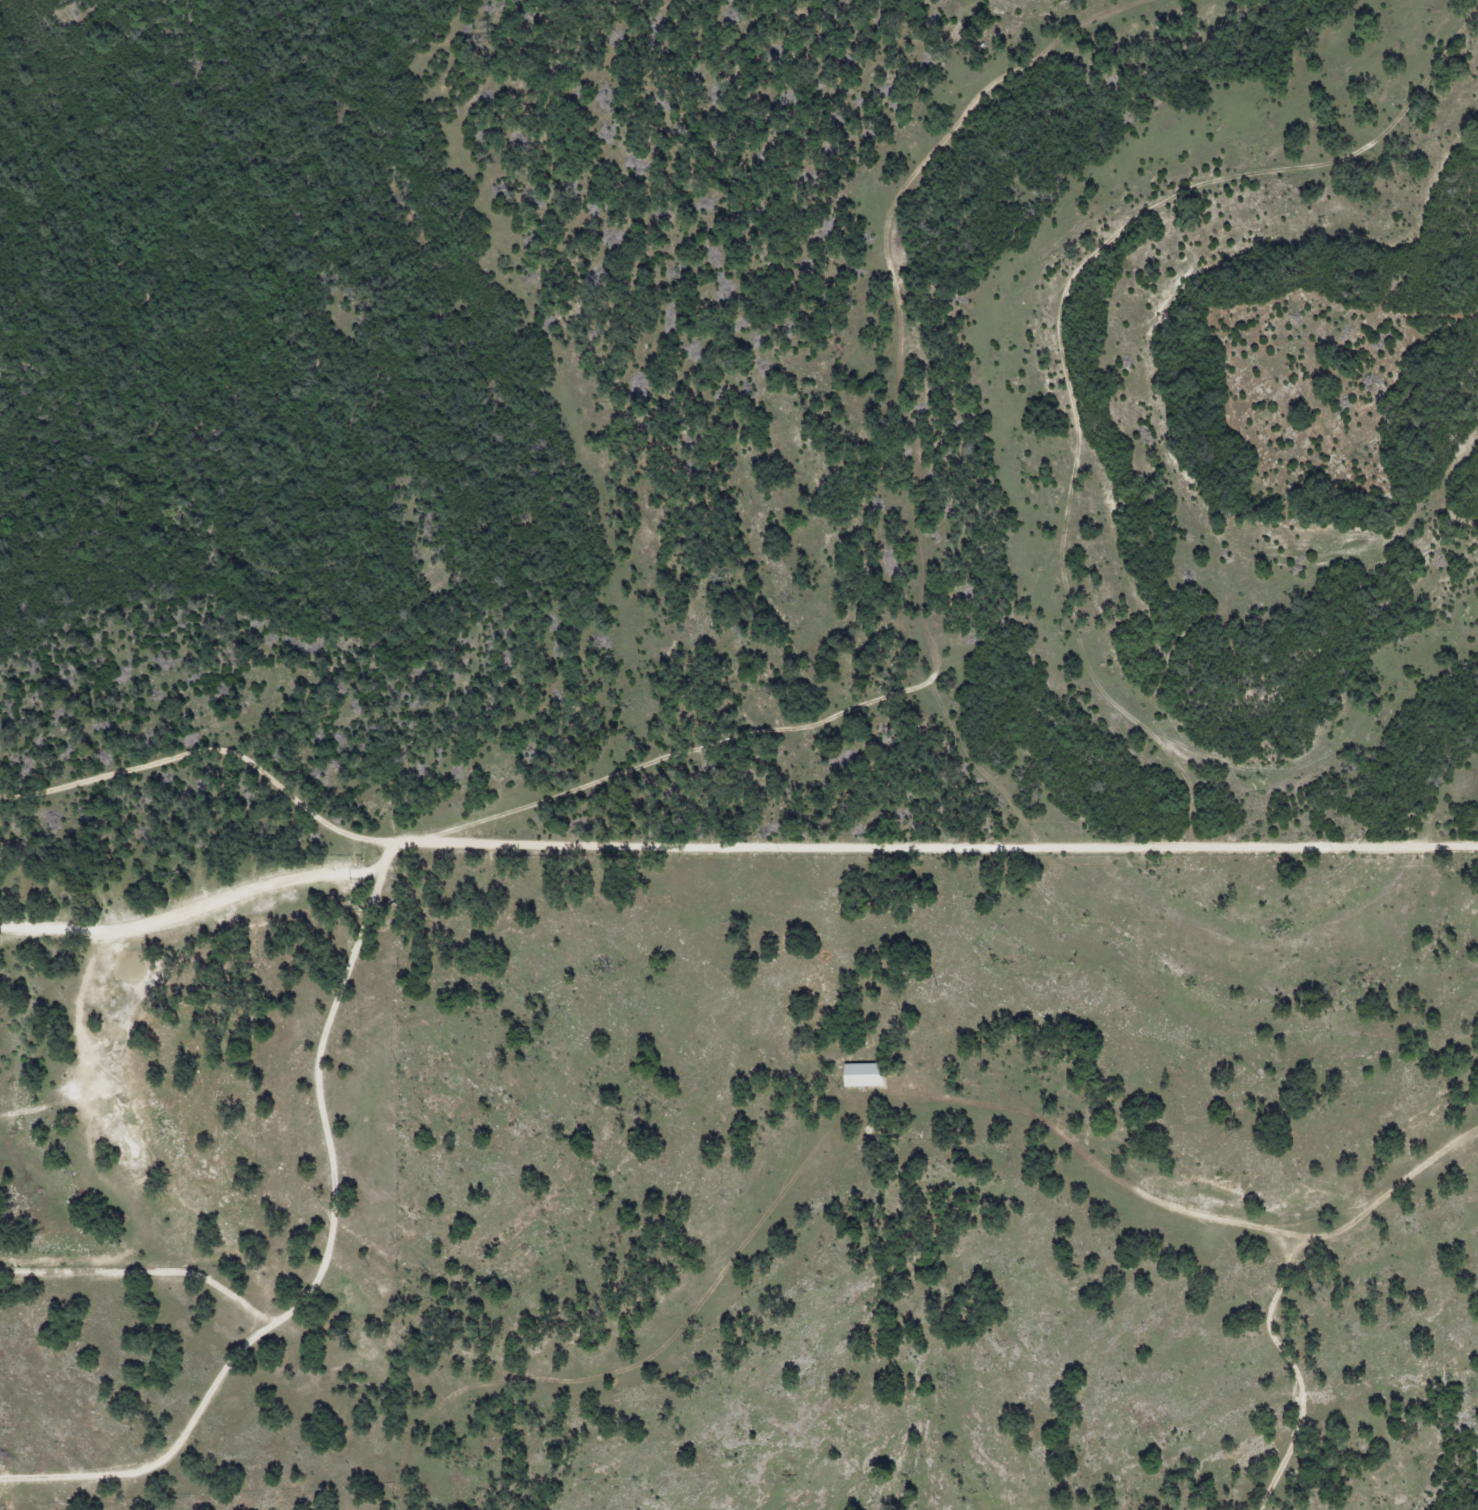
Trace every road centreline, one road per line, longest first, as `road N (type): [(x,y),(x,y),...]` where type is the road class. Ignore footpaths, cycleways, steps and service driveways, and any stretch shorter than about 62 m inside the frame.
road 1 (residential): [(0,755),(241,751),(328,827),(351,838),(395,840),(513,813),(918,668),(977,618),(1085,426),(1085,268),(1119,219),(1178,184),(1359,125),(1424,0)]

